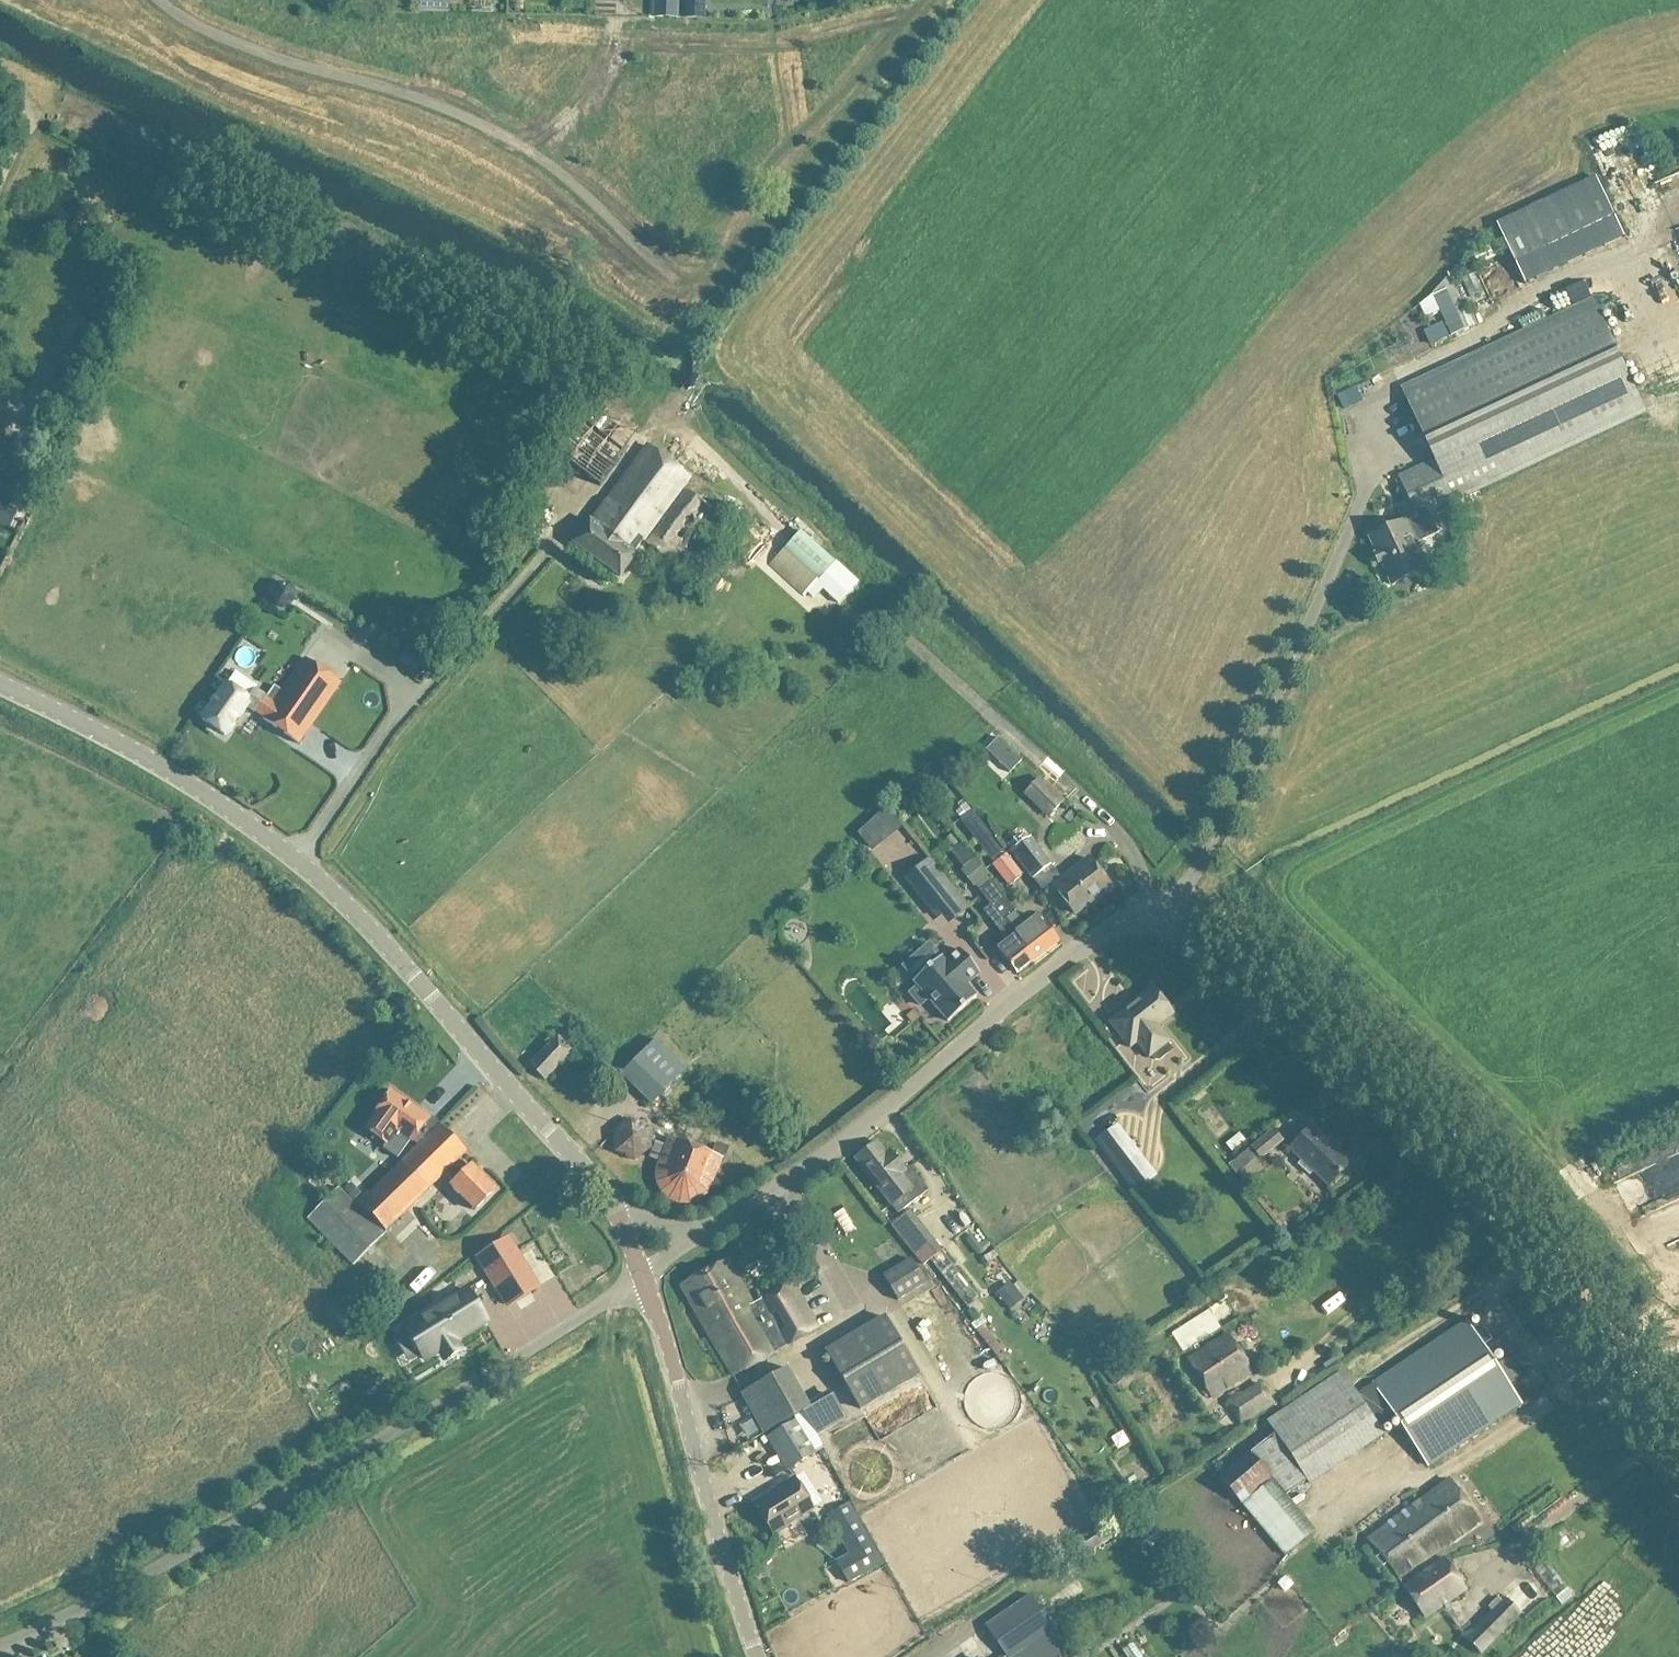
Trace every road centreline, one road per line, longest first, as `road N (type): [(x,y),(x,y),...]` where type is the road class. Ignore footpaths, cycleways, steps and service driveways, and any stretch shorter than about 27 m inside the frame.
road 1 (unclassified): [(614,1210),(393,949),(322,882),(183,777),(0,683)]
road 2 (unclassified): [(1678,1453),(1501,1224),(1438,1156),(1314,1040),(1145,910)]
road 3 (unclassified): [(0,1646),(278,1502),(647,1277)]
road 4 (track): [(1124,836),(665,412)]
road 5 (unclassified): [(694,1233),(808,1165),(1121,917),(1145,910)]
road 6 (unclassified): [(756,1656),(647,1277)]

